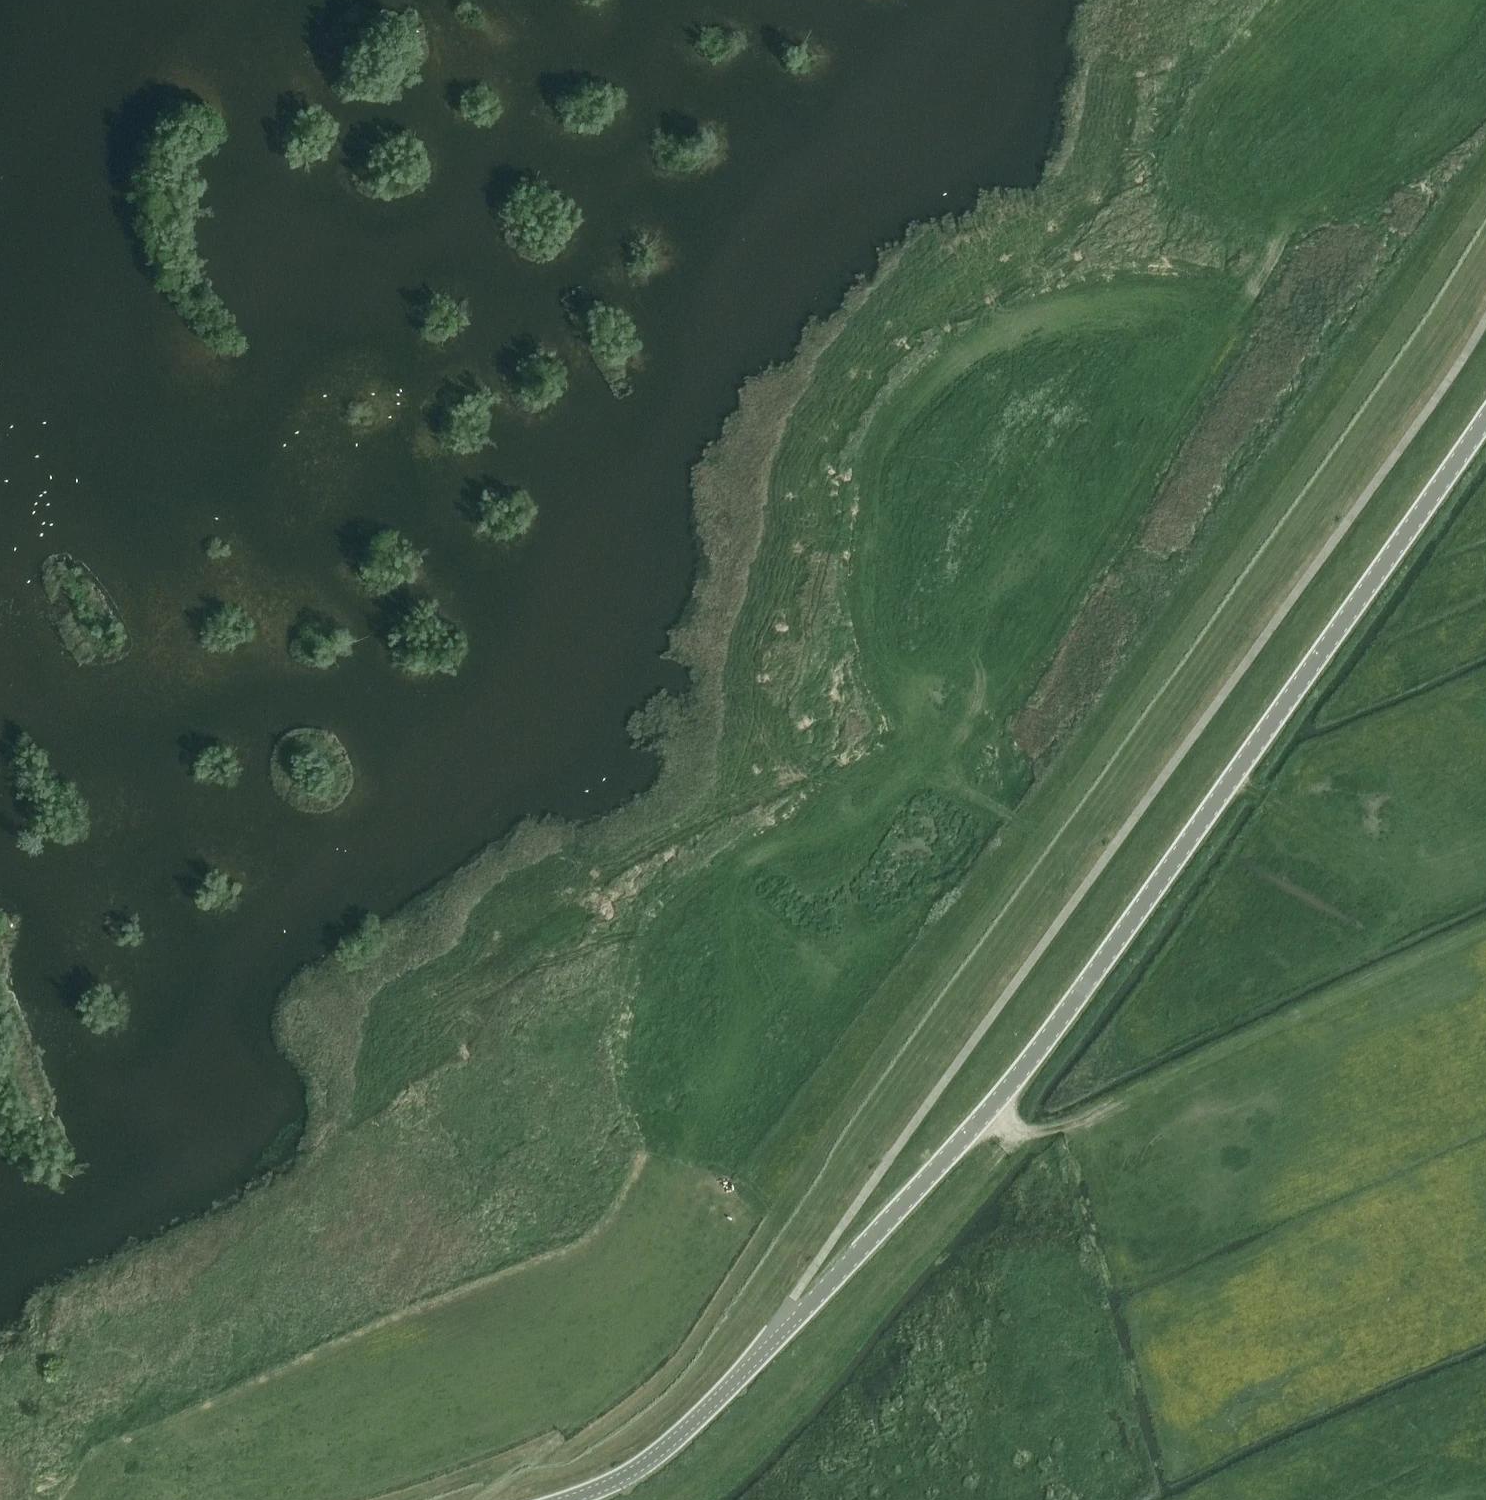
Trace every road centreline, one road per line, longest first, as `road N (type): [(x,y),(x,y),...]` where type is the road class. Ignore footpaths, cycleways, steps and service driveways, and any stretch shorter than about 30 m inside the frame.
road 1 (unclassified): [(565,1499),(624,1475),(681,1435),(983,1120),(1485,420)]

